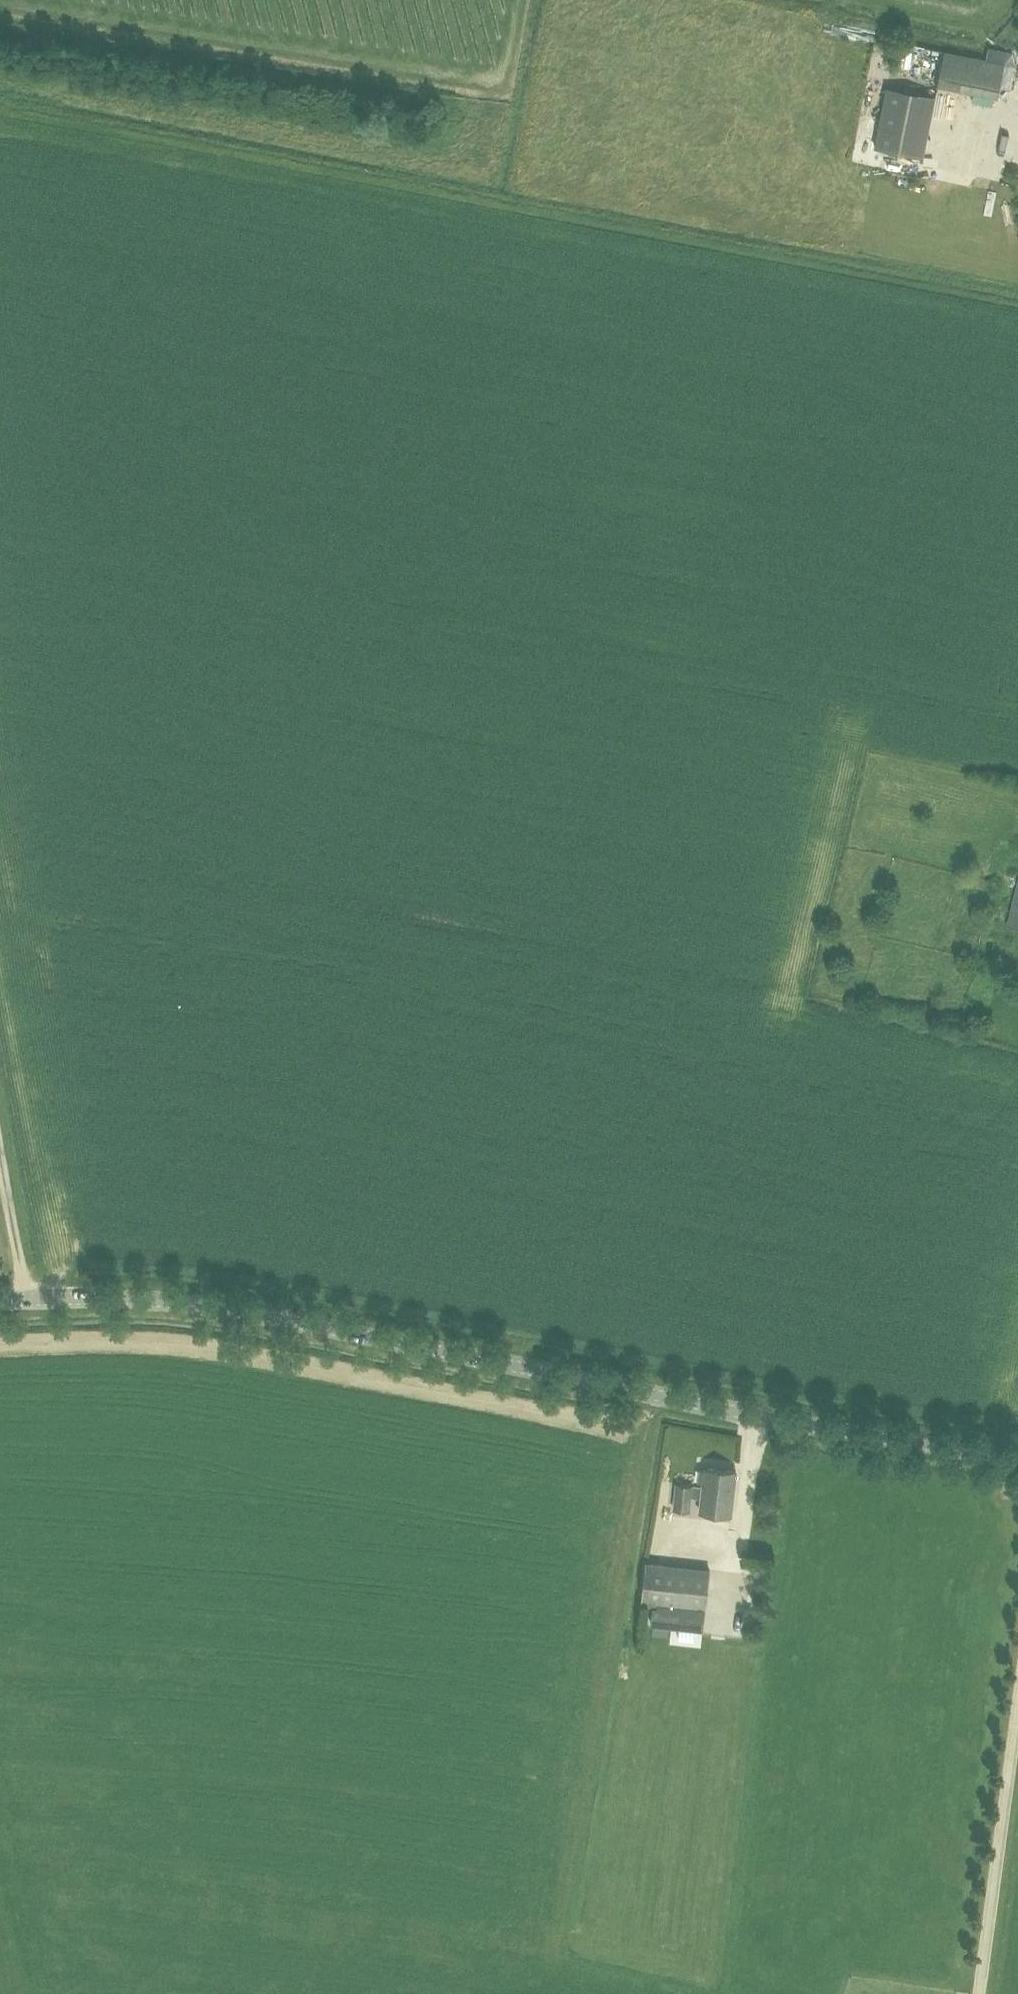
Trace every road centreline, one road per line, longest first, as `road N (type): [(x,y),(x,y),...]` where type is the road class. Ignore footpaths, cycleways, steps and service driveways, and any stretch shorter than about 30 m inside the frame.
road 1 (tertiary): [(0,1298),(185,1305),(1017,1457)]

